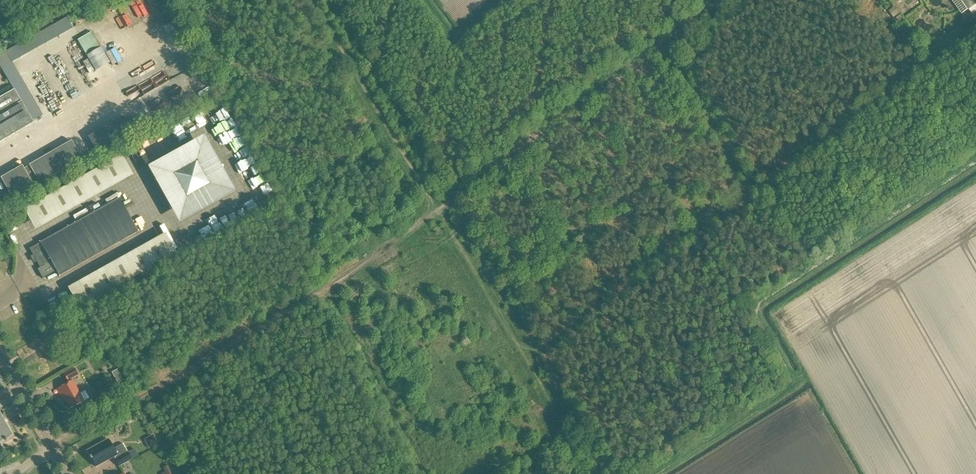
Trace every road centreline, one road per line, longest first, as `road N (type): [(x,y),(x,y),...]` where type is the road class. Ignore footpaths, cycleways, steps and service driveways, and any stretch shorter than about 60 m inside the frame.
road 1 (track): [(975,34),(529,361)]
road 2 (track): [(437,211),(725,0)]
road 3 (track): [(150,395),(301,308),(437,211)]
road 4 (track): [(437,211),(570,434),(503,473)]
road 5 (track): [(402,152),(314,0)]

